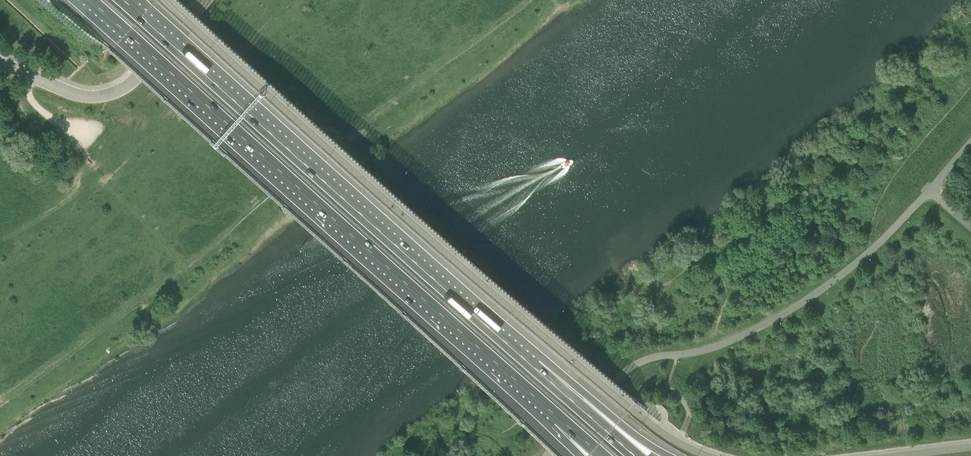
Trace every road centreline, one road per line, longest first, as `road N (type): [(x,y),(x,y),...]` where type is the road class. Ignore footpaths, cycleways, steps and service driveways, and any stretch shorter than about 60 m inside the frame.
road 1 (track): [(528,0),(0,402)]
road 2 (motorway): [(92,0),(557,414)]
road 3 (motorway): [(532,360),(126,0)]
road 4 (track): [(110,177),(292,0)]
road 5 (residential): [(0,64),(76,95),(118,92),(205,0)]
road 6 (track): [(869,253),(877,201),(970,84)]
road 7 (motorway): [(664,455),(532,360)]
road 8 (track): [(193,259),(89,157)]
road 9 (motorway): [(635,455),(532,360)]

